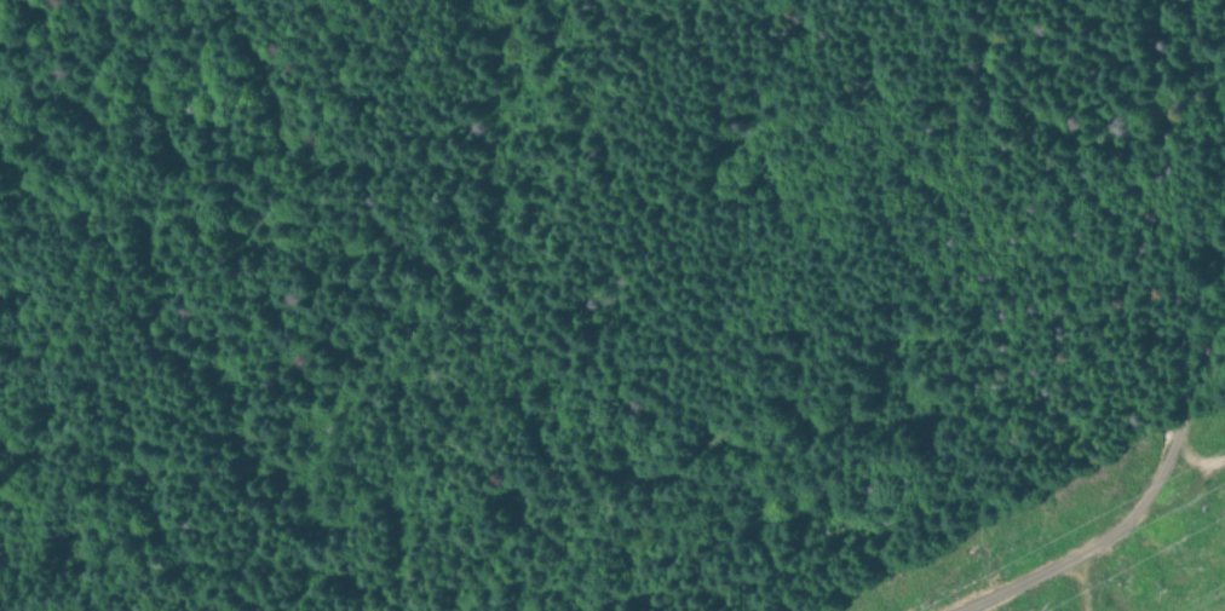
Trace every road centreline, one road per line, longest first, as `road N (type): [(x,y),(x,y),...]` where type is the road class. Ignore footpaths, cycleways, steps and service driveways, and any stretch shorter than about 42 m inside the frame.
road 1 (track): [(1224,302),(1202,347),(1175,439),(1140,507),(1074,557),(951,610)]

